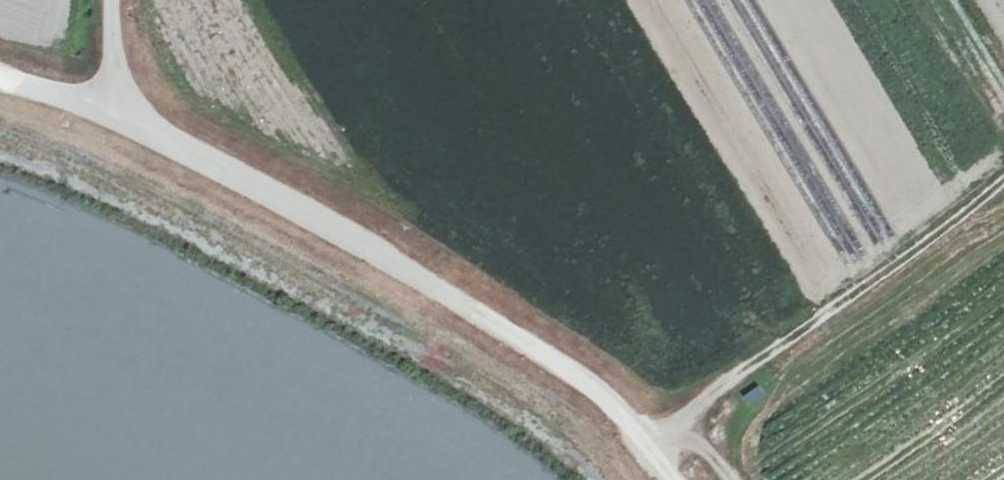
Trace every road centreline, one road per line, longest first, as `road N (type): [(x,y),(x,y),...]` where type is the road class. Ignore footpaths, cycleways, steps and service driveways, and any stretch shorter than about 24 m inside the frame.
road 1 (track): [(670,479),(617,409),(570,370),(399,263),(110,116)]
road 2 (track): [(653,449),(744,365),(1003,191)]

